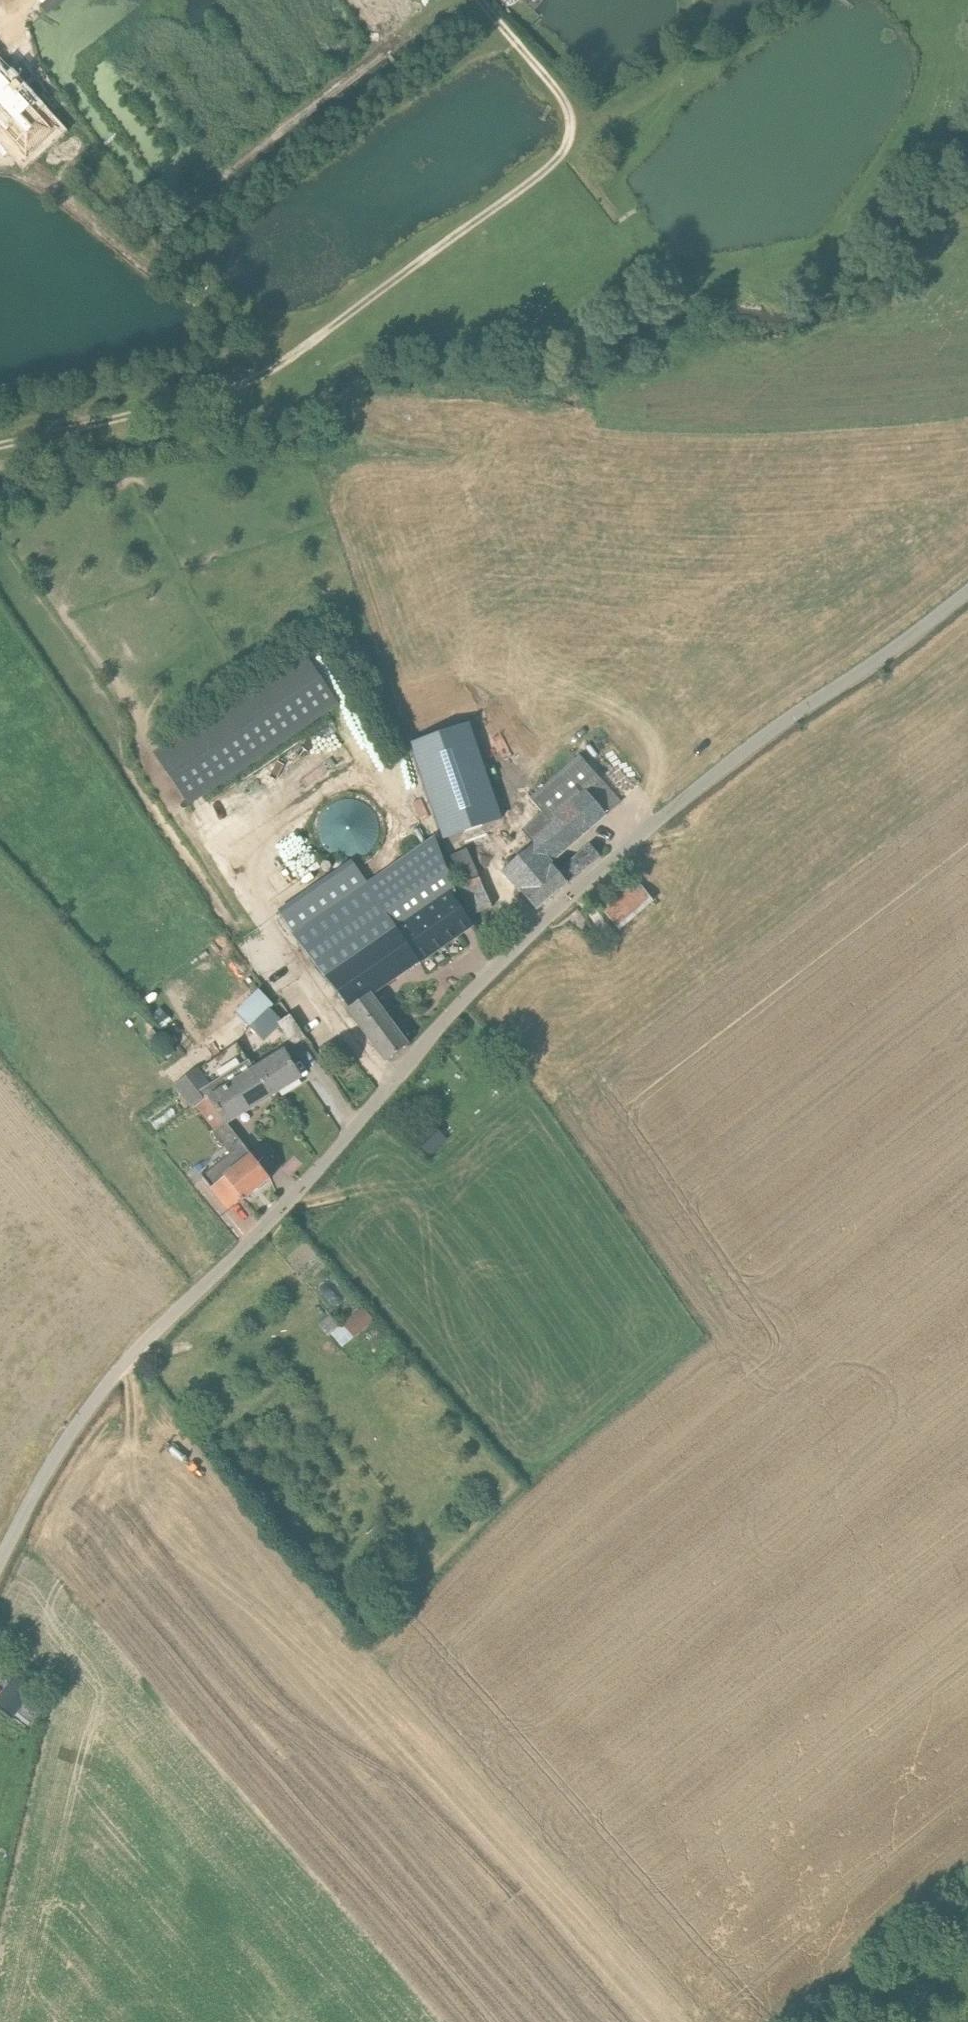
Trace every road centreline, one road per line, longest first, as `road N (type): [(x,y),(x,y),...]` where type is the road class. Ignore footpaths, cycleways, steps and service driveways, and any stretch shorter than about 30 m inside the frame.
road 1 (unclassified): [(0,1561),(93,1401),(308,1180),(498,964),(726,763),(967,589)]
road 2 (track): [(967,1873),(807,2021)]

